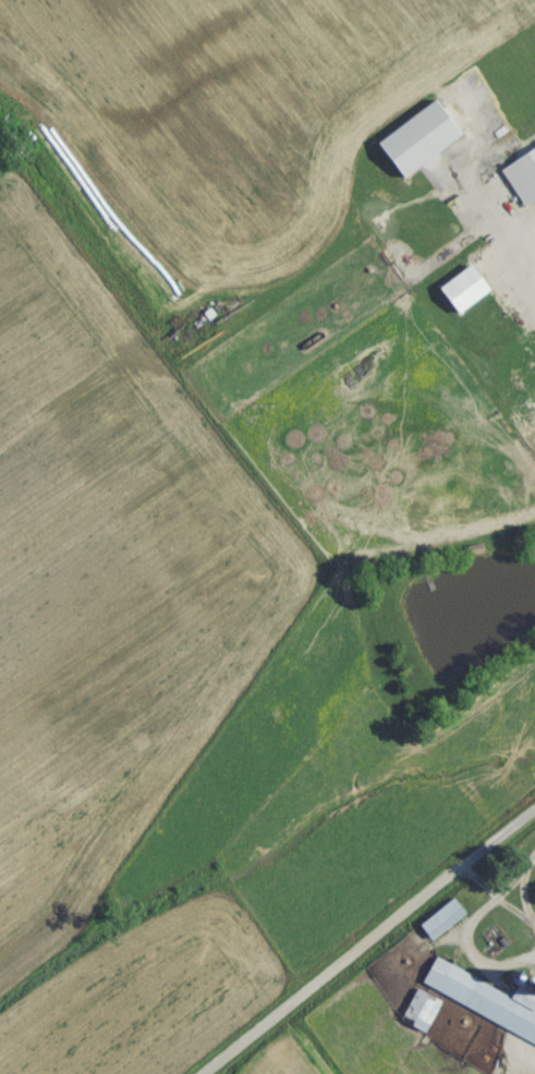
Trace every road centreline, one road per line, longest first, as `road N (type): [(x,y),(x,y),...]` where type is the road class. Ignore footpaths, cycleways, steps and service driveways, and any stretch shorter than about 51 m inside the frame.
road 1 (residential): [(198,1073),(534,809)]

